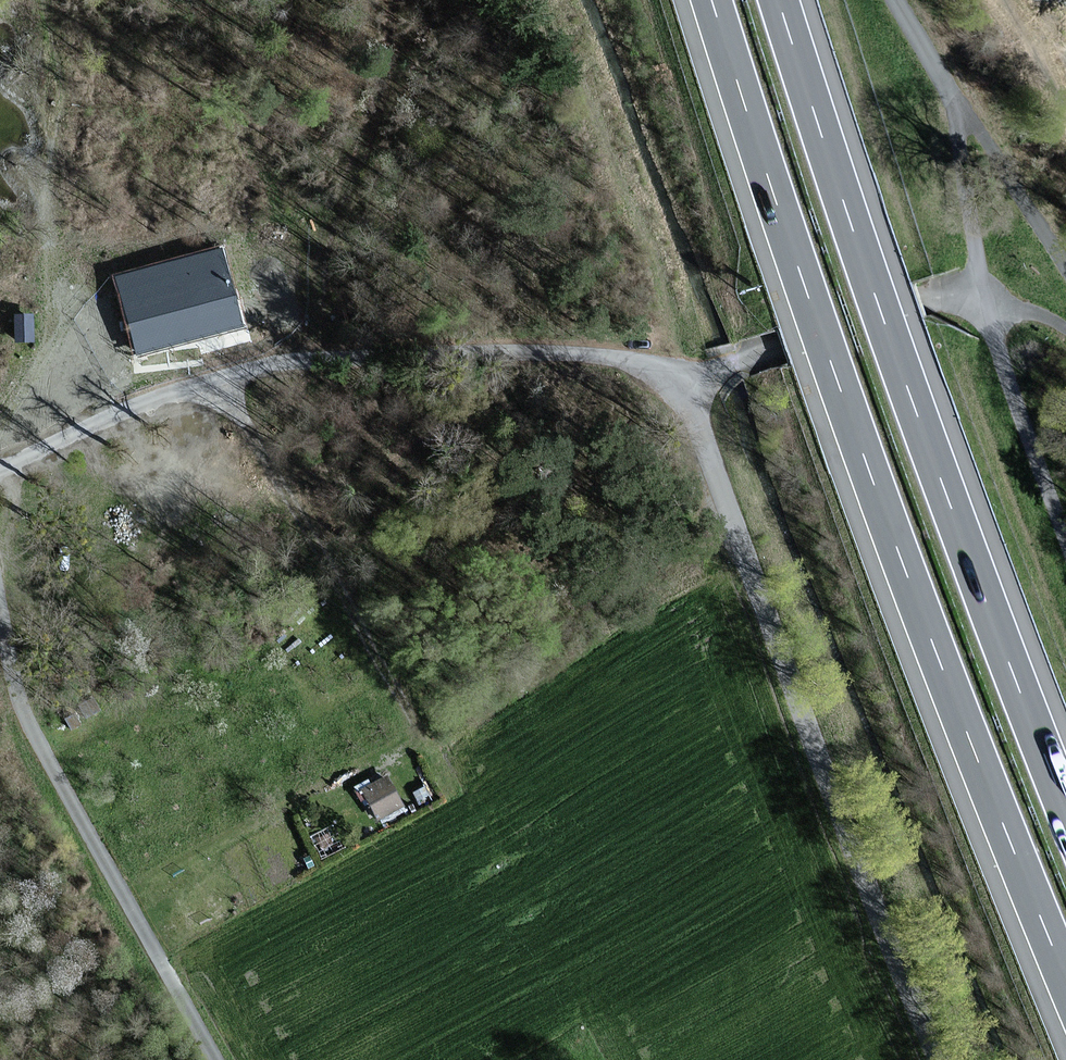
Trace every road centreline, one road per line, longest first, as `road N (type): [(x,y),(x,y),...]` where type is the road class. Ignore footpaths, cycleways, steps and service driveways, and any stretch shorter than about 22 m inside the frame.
road 1 (motorway): [(710,0),(853,427),(1065,980)]
road 2 (motorway): [(1065,808),(903,375),(780,0)]
road 3 (unclassified): [(943,1059),(867,880),(685,374)]
road 4 (unclassified): [(685,374),(601,355),(493,351),(286,363),(131,408),(0,469)]
road 5 (track): [(215,1059),(37,742),(0,612)]
road 6 (track): [(217,379),(436,760)]
road 7 (unclassified): [(983,300),(1065,541)]
road 8 (unclassified): [(685,374),(919,301)]
road 9 (unclassified): [(960,106),(983,300)]
road 10 (unclassified): [(960,106),(1065,266)]
road 11 (unclassified): [(896,0),(960,106)]

